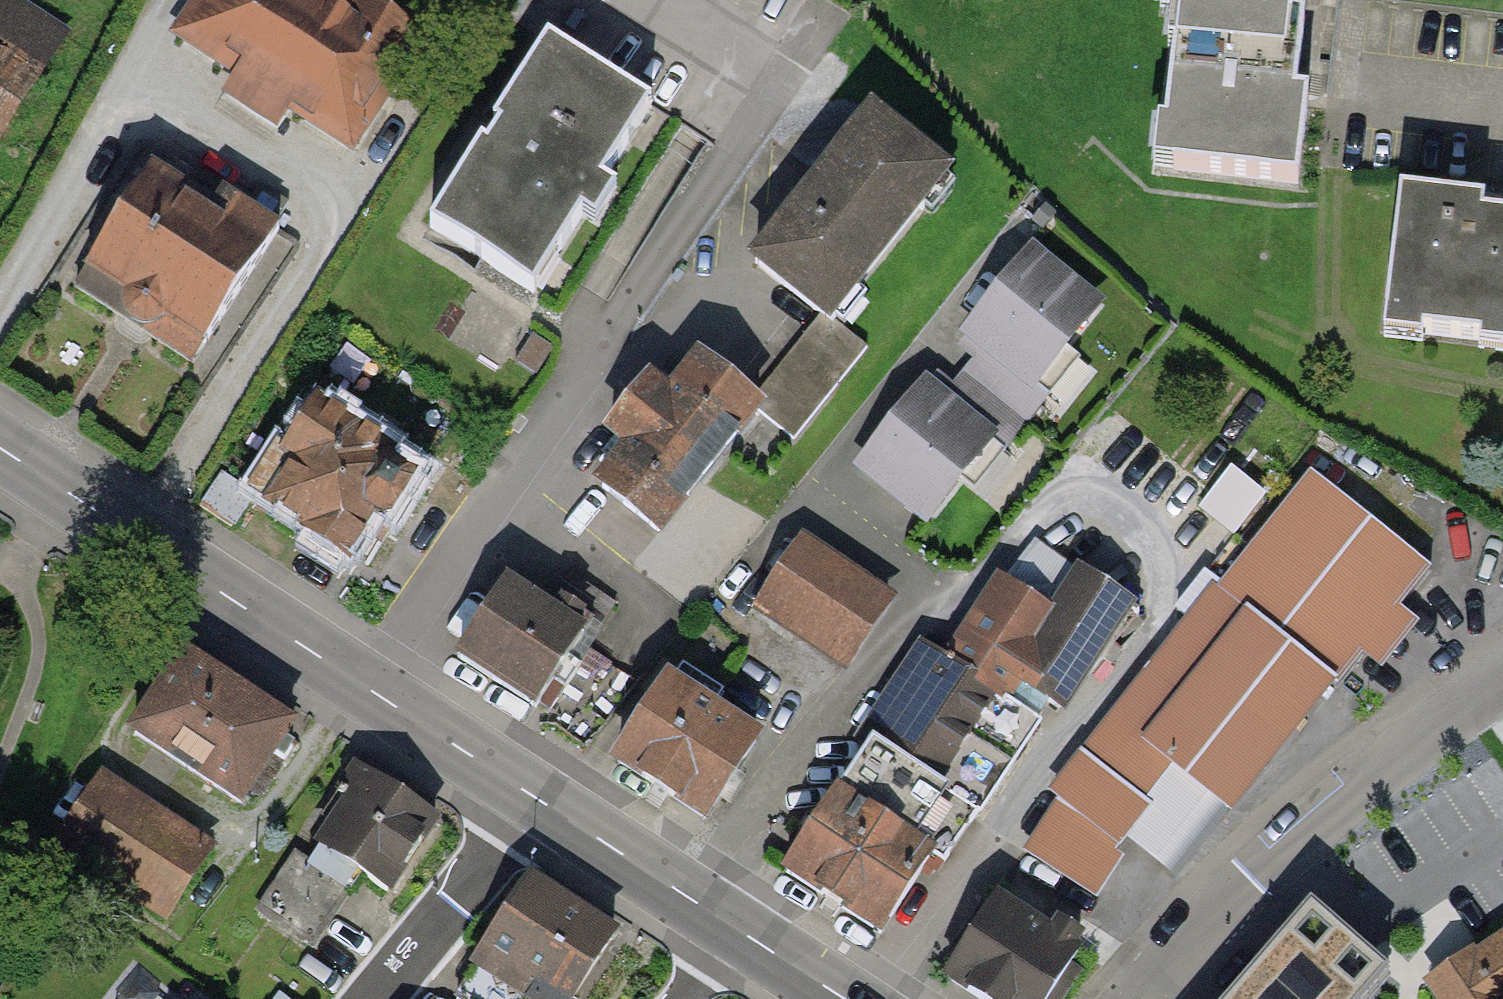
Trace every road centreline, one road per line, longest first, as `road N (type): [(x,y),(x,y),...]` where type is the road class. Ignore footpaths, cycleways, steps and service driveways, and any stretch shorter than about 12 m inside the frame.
road 1 (tertiary): [(538,802),(0,450)]
road 2 (residential): [(1502,670),(1276,857),(1144,998)]
road 3 (residential): [(376,998),(538,802)]
road 4 (tertiary): [(740,930),(538,802)]
road 5 (tertiary): [(848,998),(740,930)]

